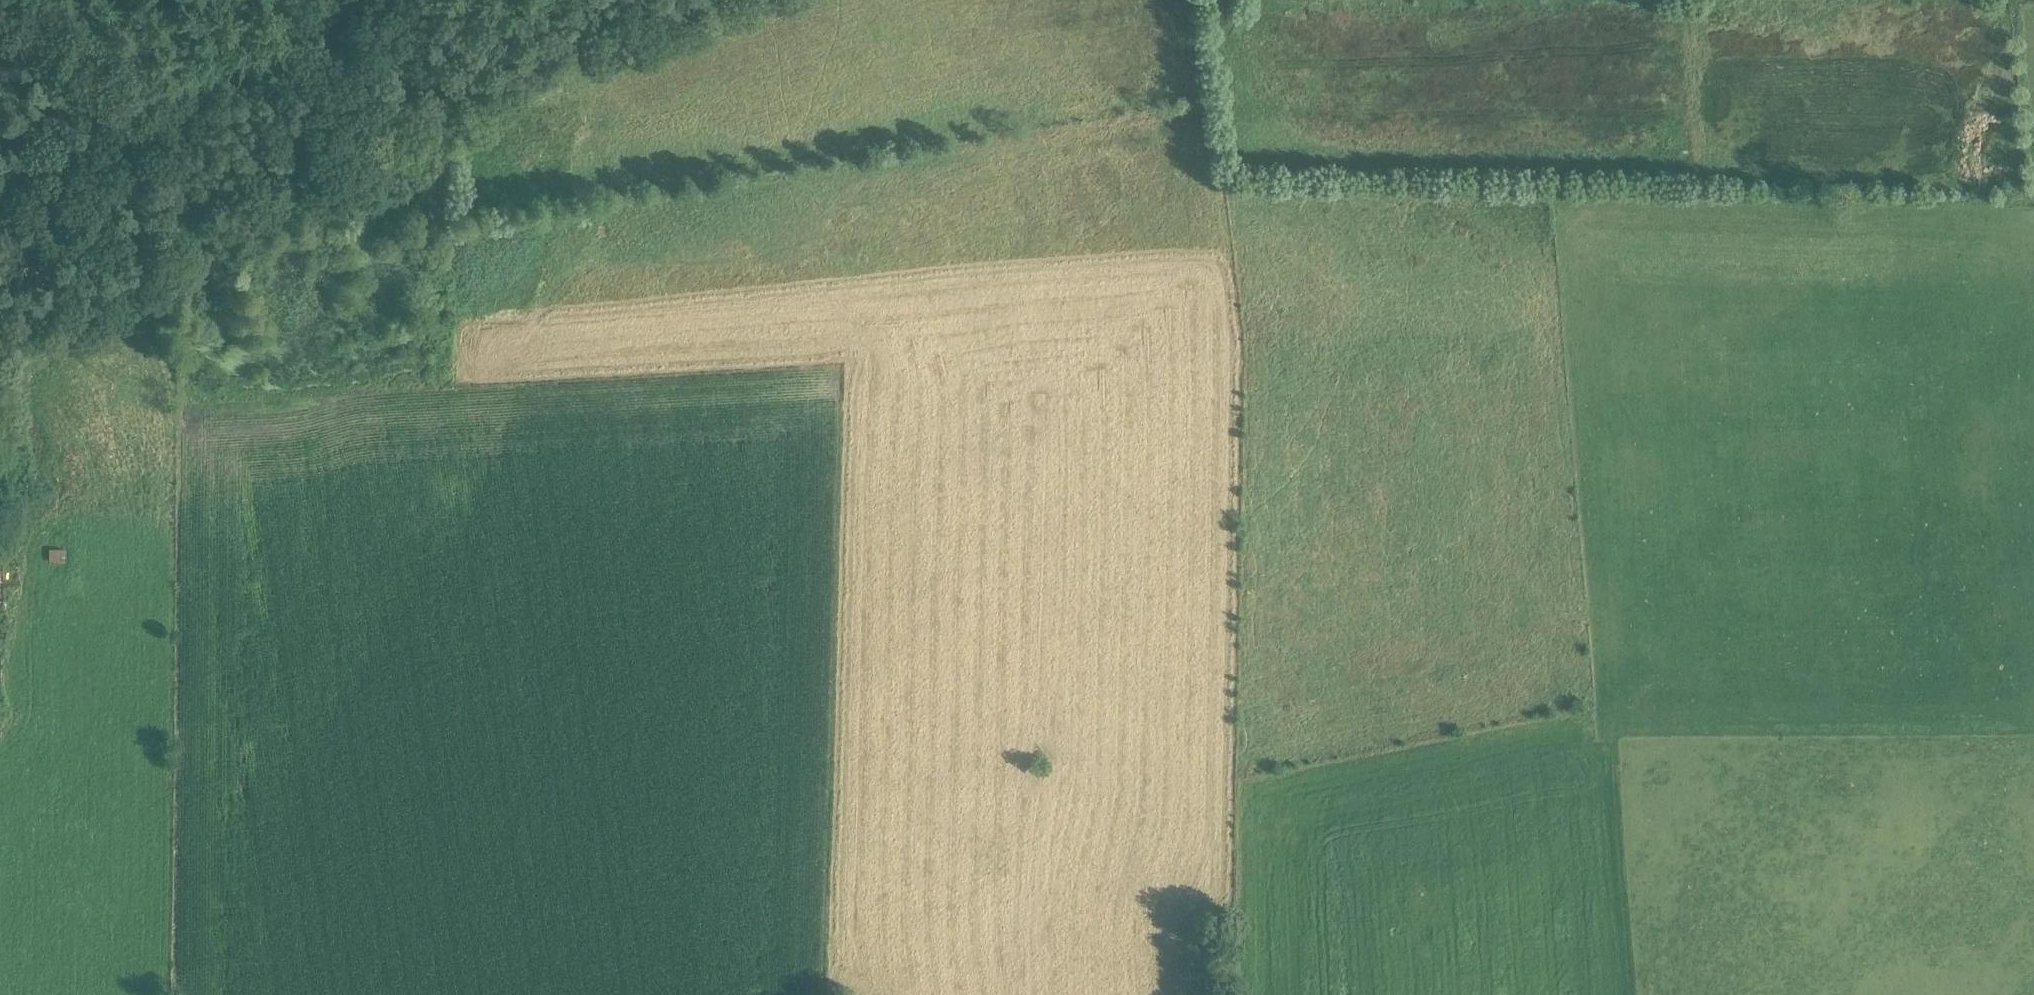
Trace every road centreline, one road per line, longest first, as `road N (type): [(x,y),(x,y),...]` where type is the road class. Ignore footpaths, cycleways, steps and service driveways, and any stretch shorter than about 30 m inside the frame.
road 1 (track): [(0,185),(354,0)]
road 2 (track): [(169,106),(10,0)]

